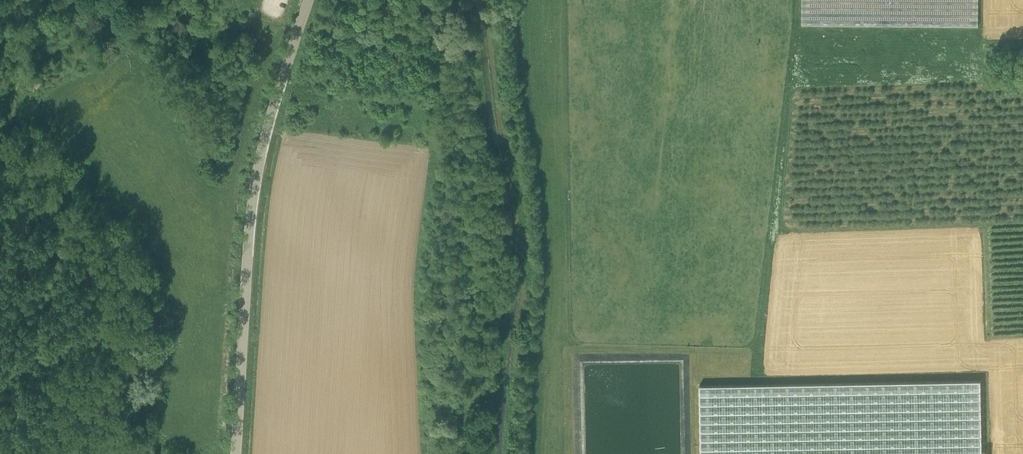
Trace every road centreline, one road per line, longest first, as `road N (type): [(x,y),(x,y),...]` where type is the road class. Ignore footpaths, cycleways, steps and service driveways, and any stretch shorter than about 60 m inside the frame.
road 1 (unclassified): [(235,453),(256,174),(308,0)]

